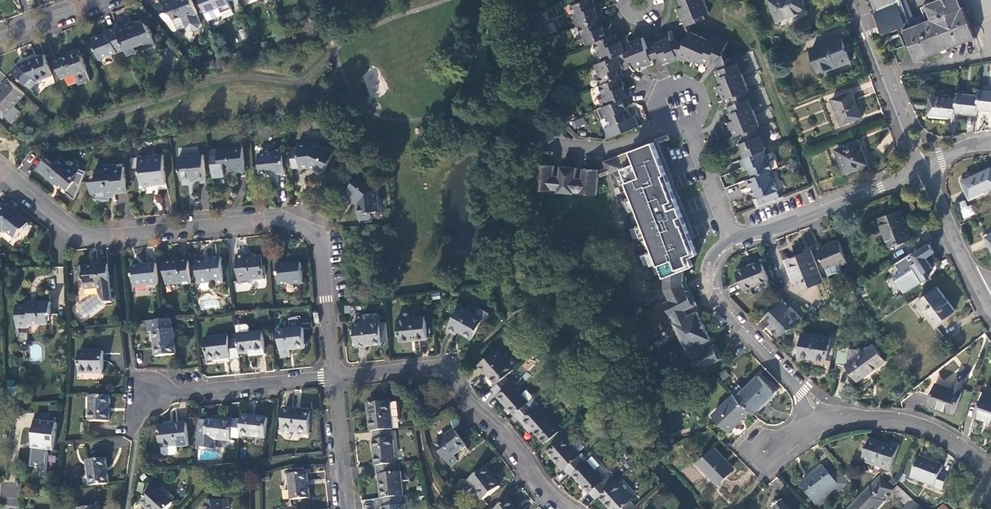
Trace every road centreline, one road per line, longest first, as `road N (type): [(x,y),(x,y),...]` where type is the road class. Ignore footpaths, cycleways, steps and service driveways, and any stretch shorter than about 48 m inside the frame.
road 1 (residential): [(0,173),(82,235),(282,222),(321,238),(338,378)]
road 2 (residential): [(573,508),(451,367),(338,378)]
road 3 (residential): [(338,378),(141,392),(132,430)]
road 4 (residential): [(732,238),(711,260),(722,307),(828,413)]
road 5 (residential): [(732,238),(922,168)]
road 6 (tertiary): [(922,168),(861,0)]
road 7 (residential): [(990,472),(933,430),(828,413)]
road 8 (residential): [(665,127),(603,143),(527,134)]
road 9 (tertiary): [(983,290),(922,168)]
road 10 (residential): [(688,126),(705,117),(687,78),(653,94),(665,127)]
road 11 (residential): [(338,378),(346,508)]
road 12 (residential): [(732,238),(688,126)]

